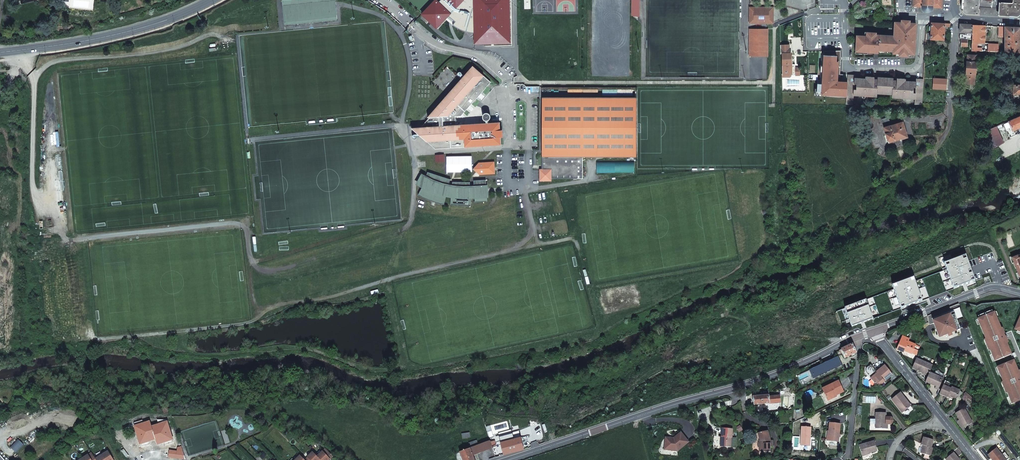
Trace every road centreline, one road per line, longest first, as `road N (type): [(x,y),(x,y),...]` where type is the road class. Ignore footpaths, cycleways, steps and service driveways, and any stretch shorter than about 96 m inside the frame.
road 1 (unclassified): [(862,335),(754,380),(508,459)]
road 2 (unclassified): [(508,188),(499,69),(437,45),(384,0)]
road 3 (primary): [(0,52),(121,34),(214,0)]
road 4 (residential): [(955,19),(947,130),(889,180)]
road 5 (residential): [(924,18),(920,70),(846,69),(845,41)]
road 6 (unclassified): [(1019,292),(995,287),(874,331)]
road 7 (residential): [(862,335),(848,458)]

